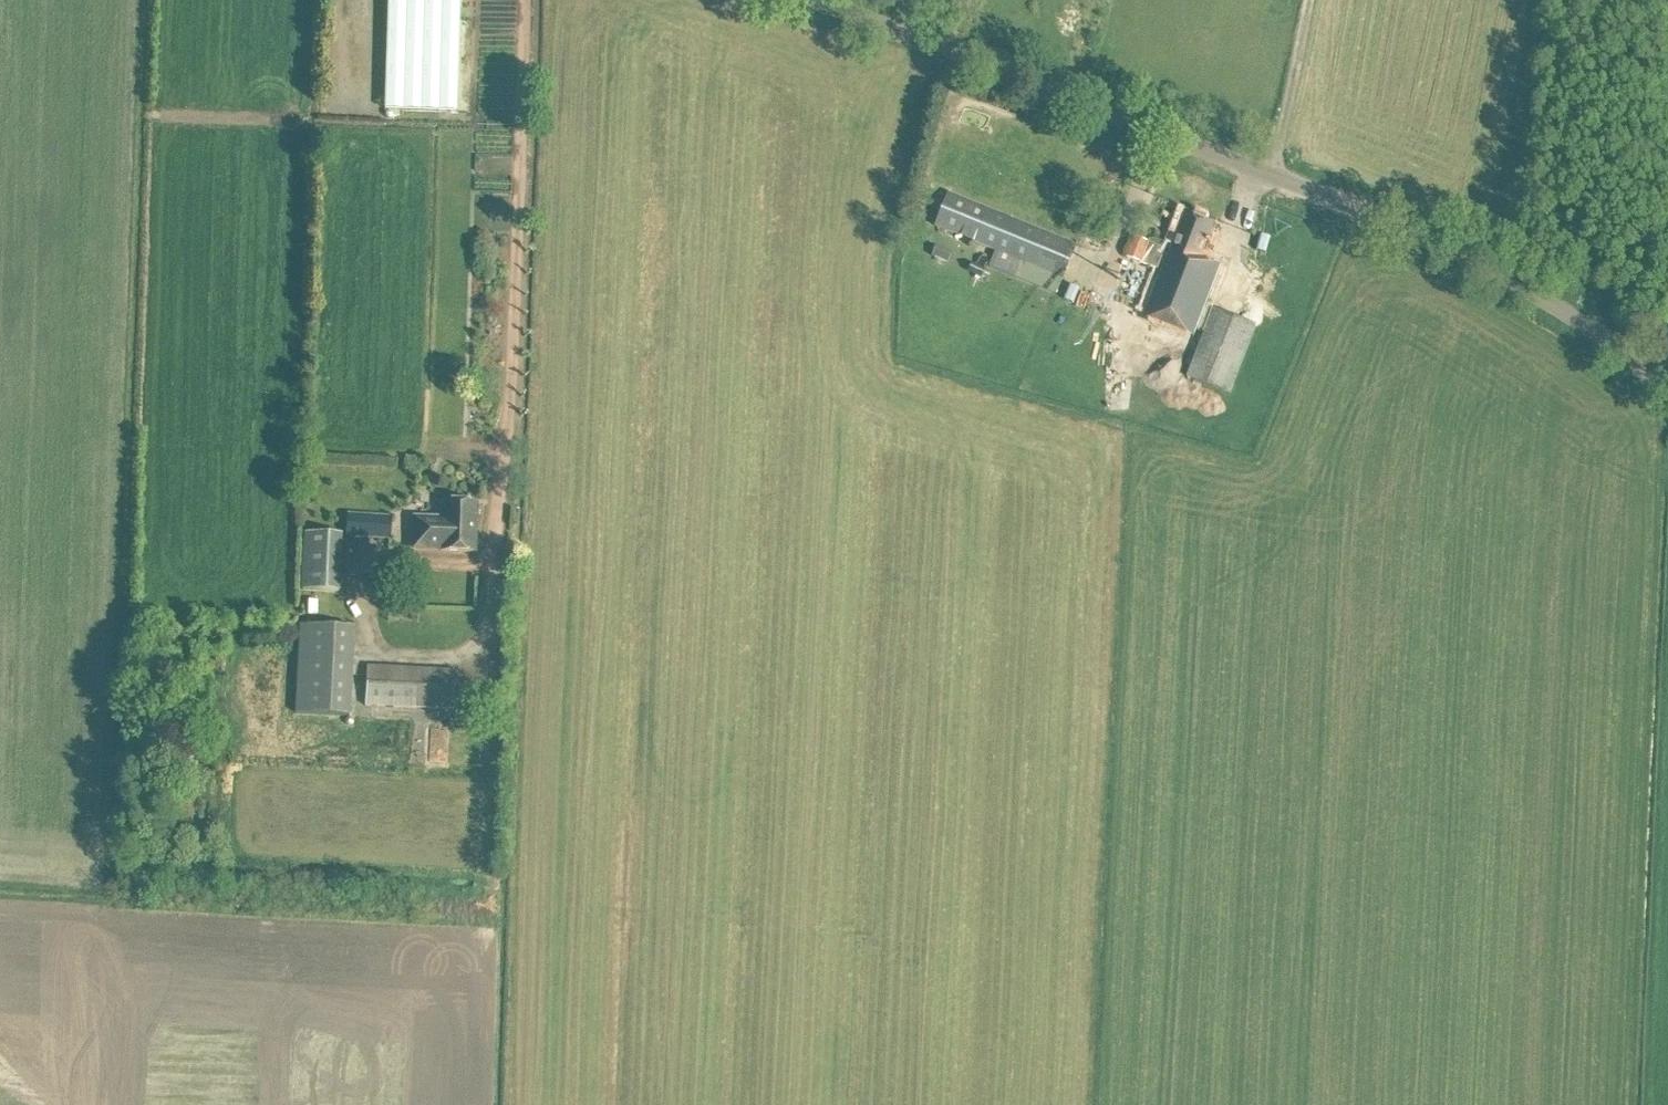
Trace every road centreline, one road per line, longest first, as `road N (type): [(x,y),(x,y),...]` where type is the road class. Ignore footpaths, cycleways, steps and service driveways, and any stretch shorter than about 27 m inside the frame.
road 1 (unclassified): [(1667,378),(1509,274),(1275,172),(817,0)]
road 2 (track): [(525,0),(511,417),(488,635),(445,661),(381,654),(361,608)]
road 3 (track): [(1275,172),(1308,0)]

